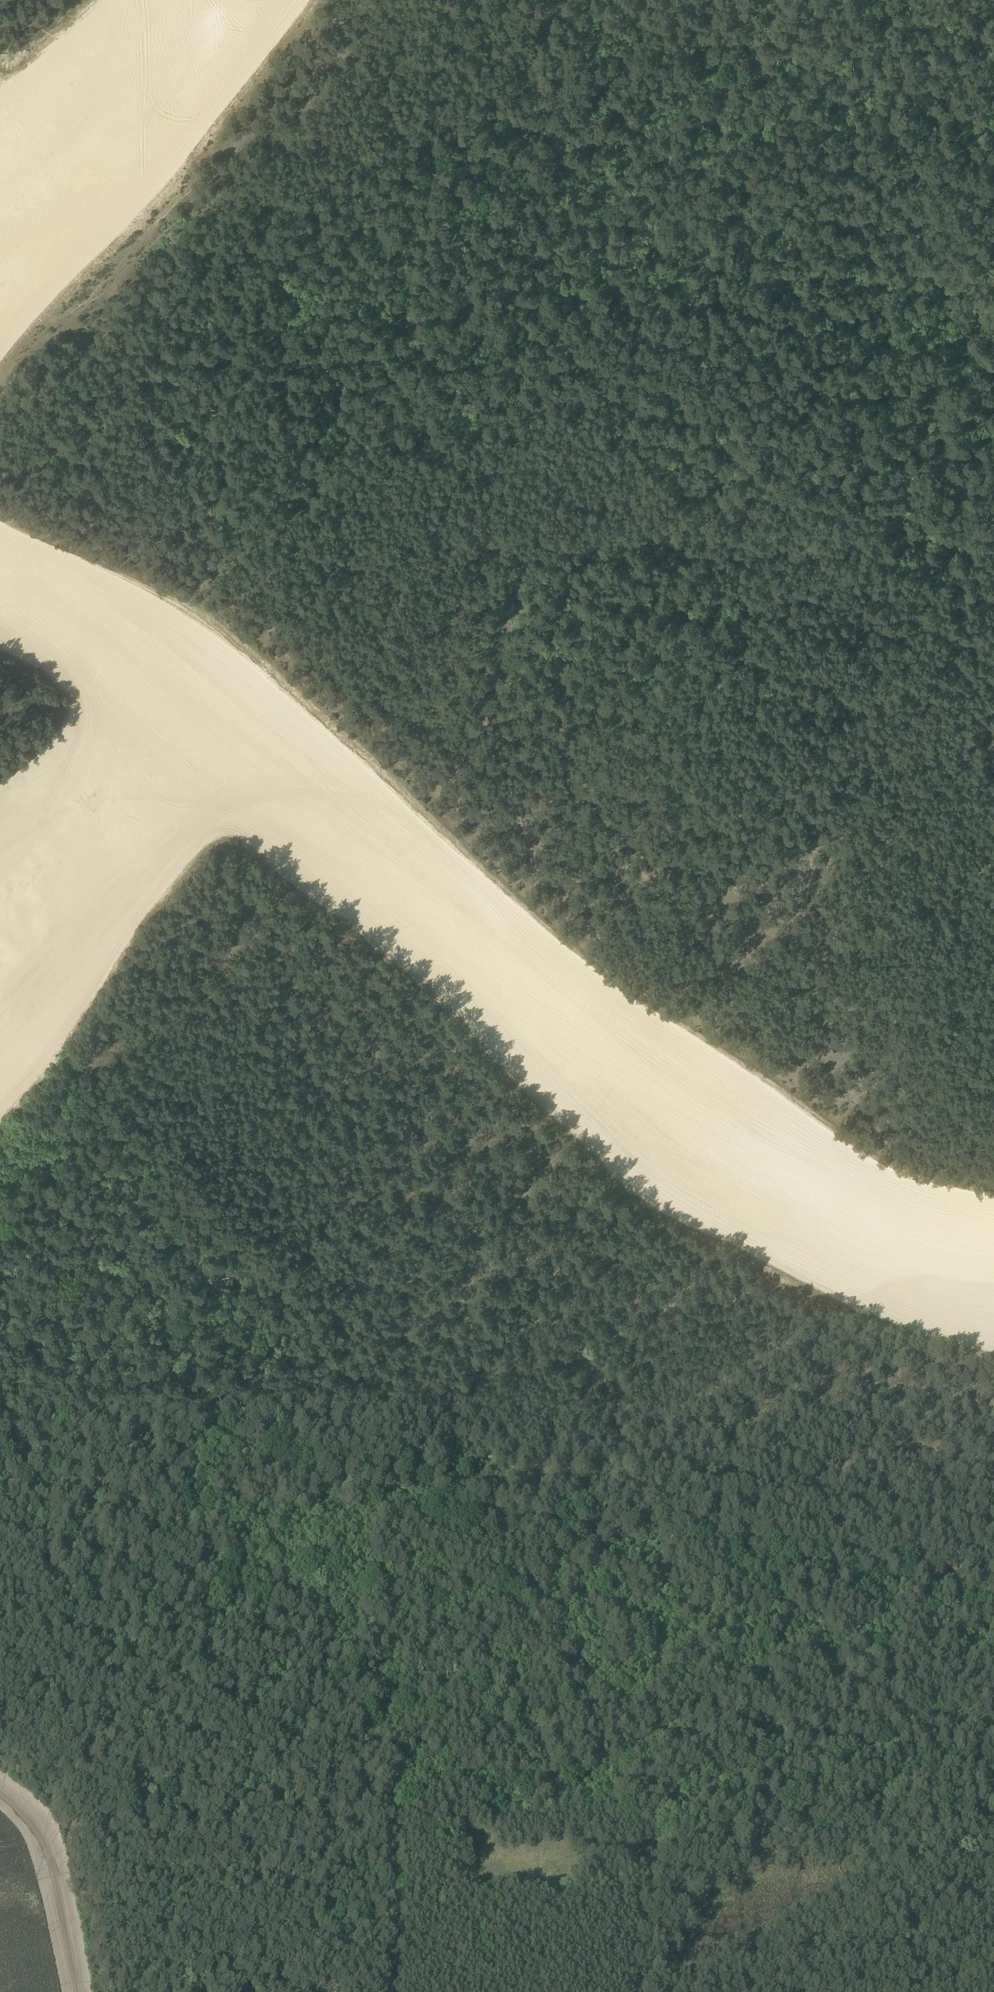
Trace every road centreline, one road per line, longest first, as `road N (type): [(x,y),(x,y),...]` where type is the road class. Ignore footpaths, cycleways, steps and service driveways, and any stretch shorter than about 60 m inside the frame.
road 1 (track): [(993,1267),(928,1260),(823,1211),(586,1057),(487,958),(269,765),(0,585)]
road 2 (track): [(0,297),(178,124),(273,0)]
road 3 (track): [(0,1790),(37,1819),(53,1851),(80,1991)]

